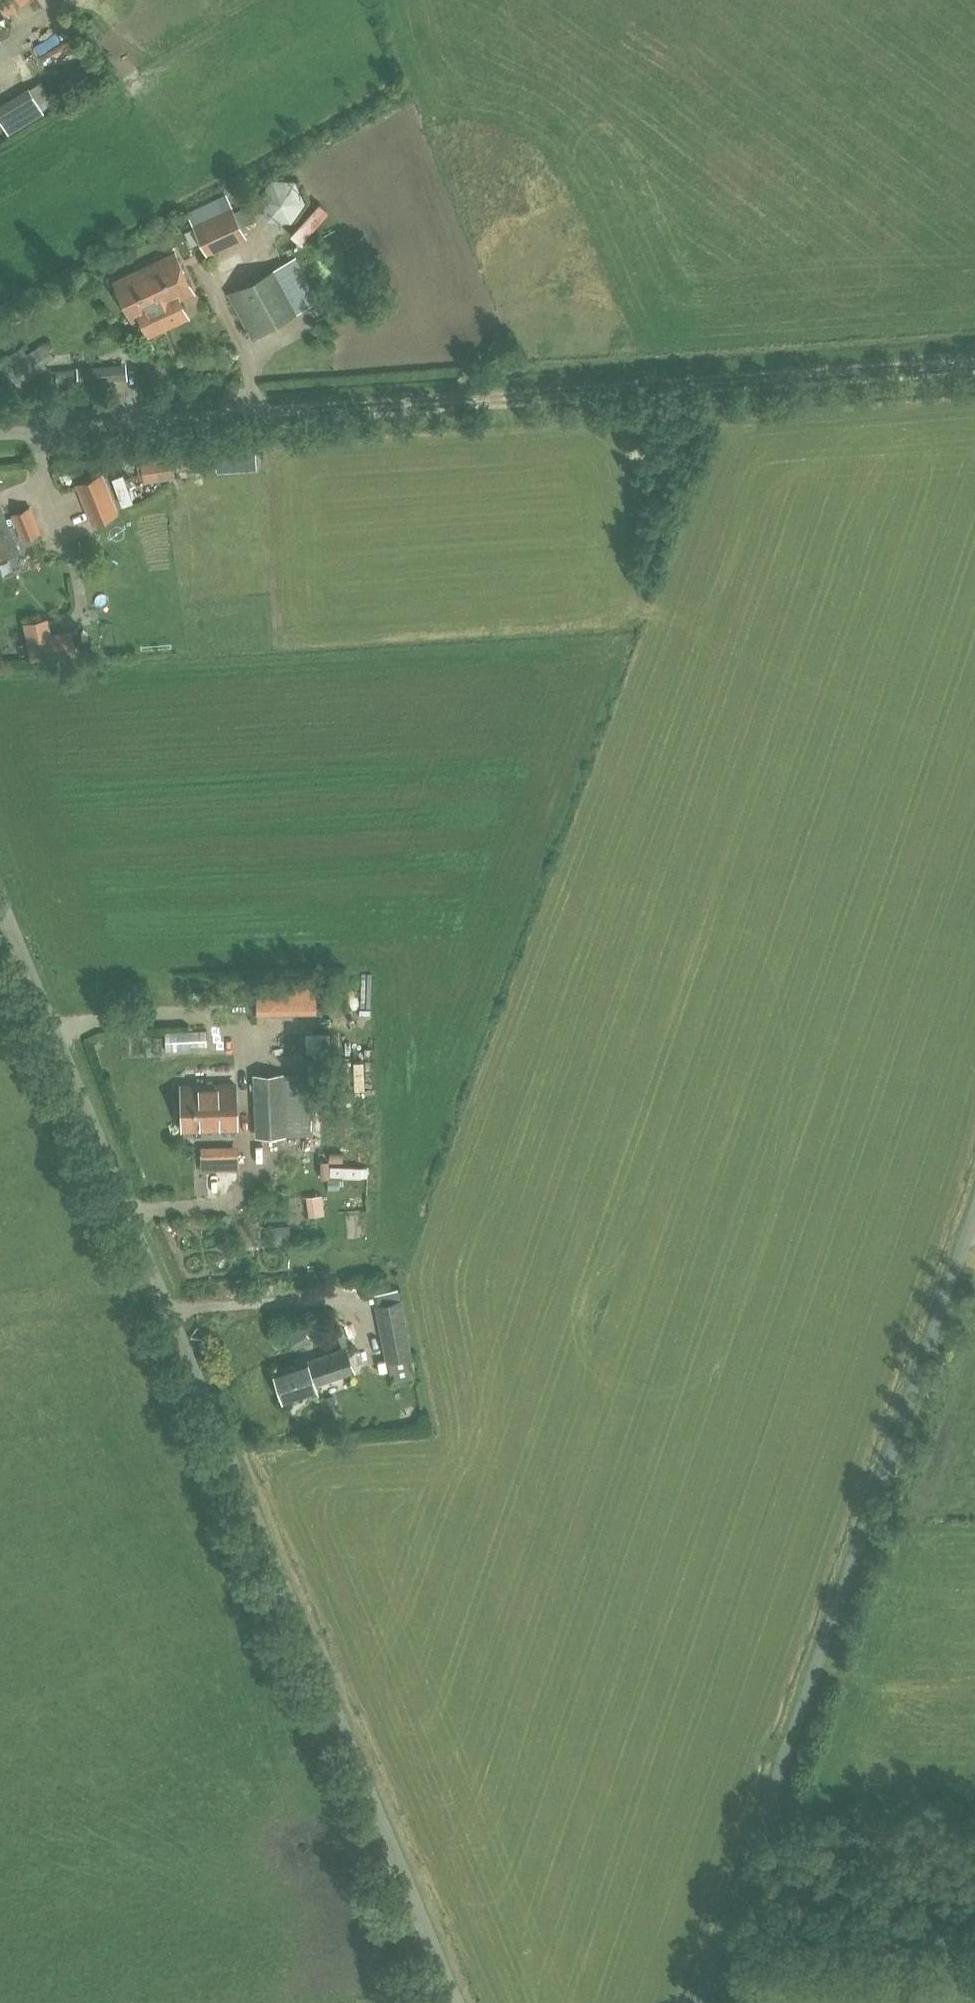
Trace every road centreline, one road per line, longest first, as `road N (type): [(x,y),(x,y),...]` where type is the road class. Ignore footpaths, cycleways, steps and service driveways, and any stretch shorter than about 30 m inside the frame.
road 1 (unclassified): [(460,2002),(0,906)]
road 2 (unclassified): [(702,2002),(974,1209)]
road 3 (track): [(304,413),(974,364)]
road 4 (unclassified): [(0,436),(304,413)]

